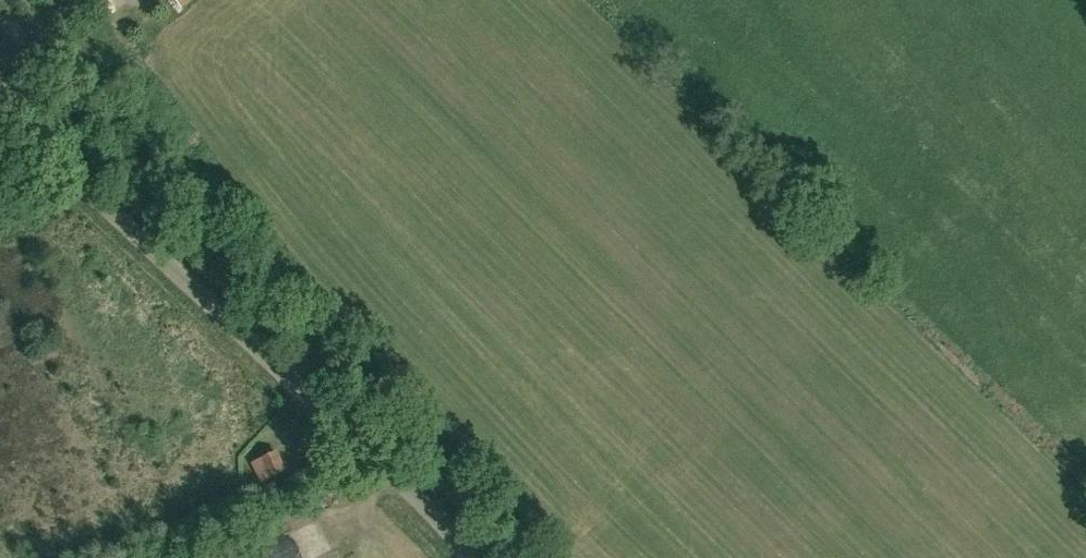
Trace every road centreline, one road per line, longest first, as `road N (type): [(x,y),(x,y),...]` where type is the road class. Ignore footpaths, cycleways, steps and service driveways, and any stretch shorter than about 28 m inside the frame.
road 1 (unclassified): [(469,557),(382,453),(104,192),(0,65)]

